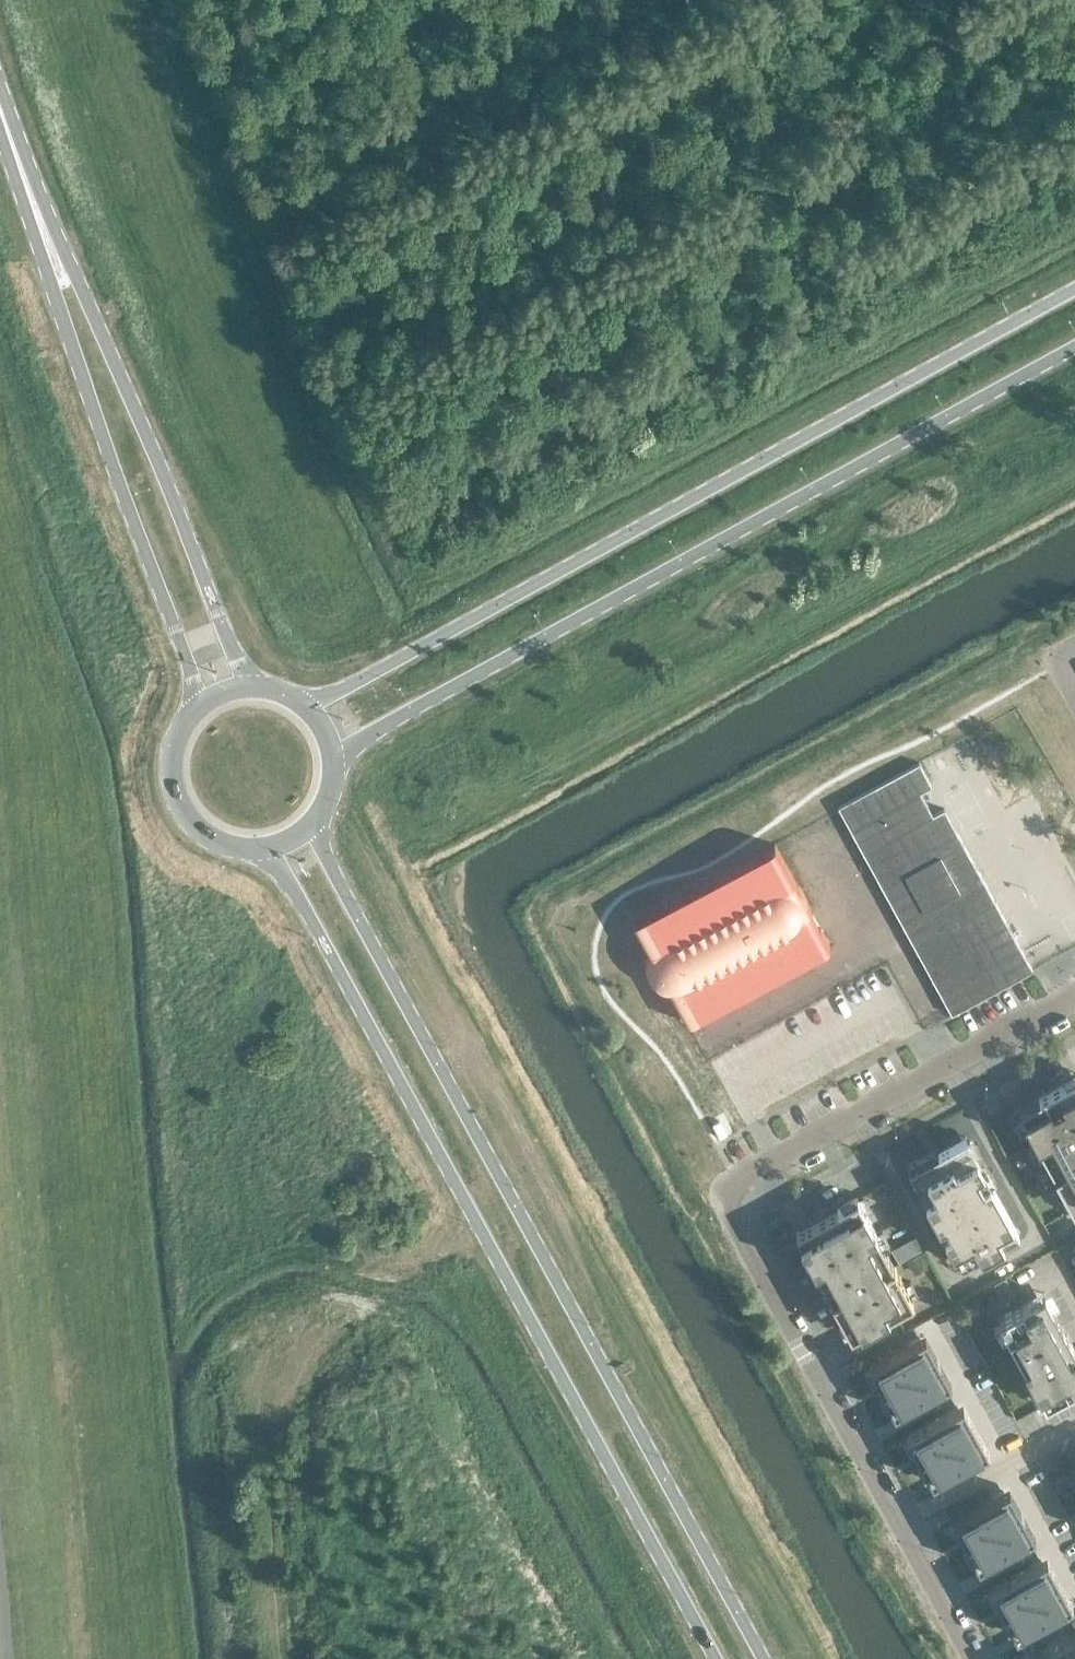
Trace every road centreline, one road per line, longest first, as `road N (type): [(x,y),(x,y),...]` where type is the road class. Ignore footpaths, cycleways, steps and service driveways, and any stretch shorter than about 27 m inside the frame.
road 1 (secondary): [(763,1658),(305,822)]
road 2 (secondary): [(263,843),(713,1658)]
road 3 (secondary): [(1074,286),(333,690),(286,697)]
road 4 (secondary): [(328,759),(1074,344)]
road 5 (residential): [(1074,995),(732,1175),(723,1190),(728,1216),(897,1521)]
road 6 (secondary): [(55,258),(65,324),(199,707)]
road 7 (secondary): [(246,688),(91,311),(55,258)]
road 8 (track): [(281,1386),(239,1459),(274,1658)]
road 9 (residential): [(897,1521),(1074,1423)]
road 10 (secondary): [(199,707),(173,750),(179,800),(214,836),(263,843)]
road 11 (secondary): [(55,258),(0,110)]
road 12 (residential): [(897,1521),(970,1658)]

